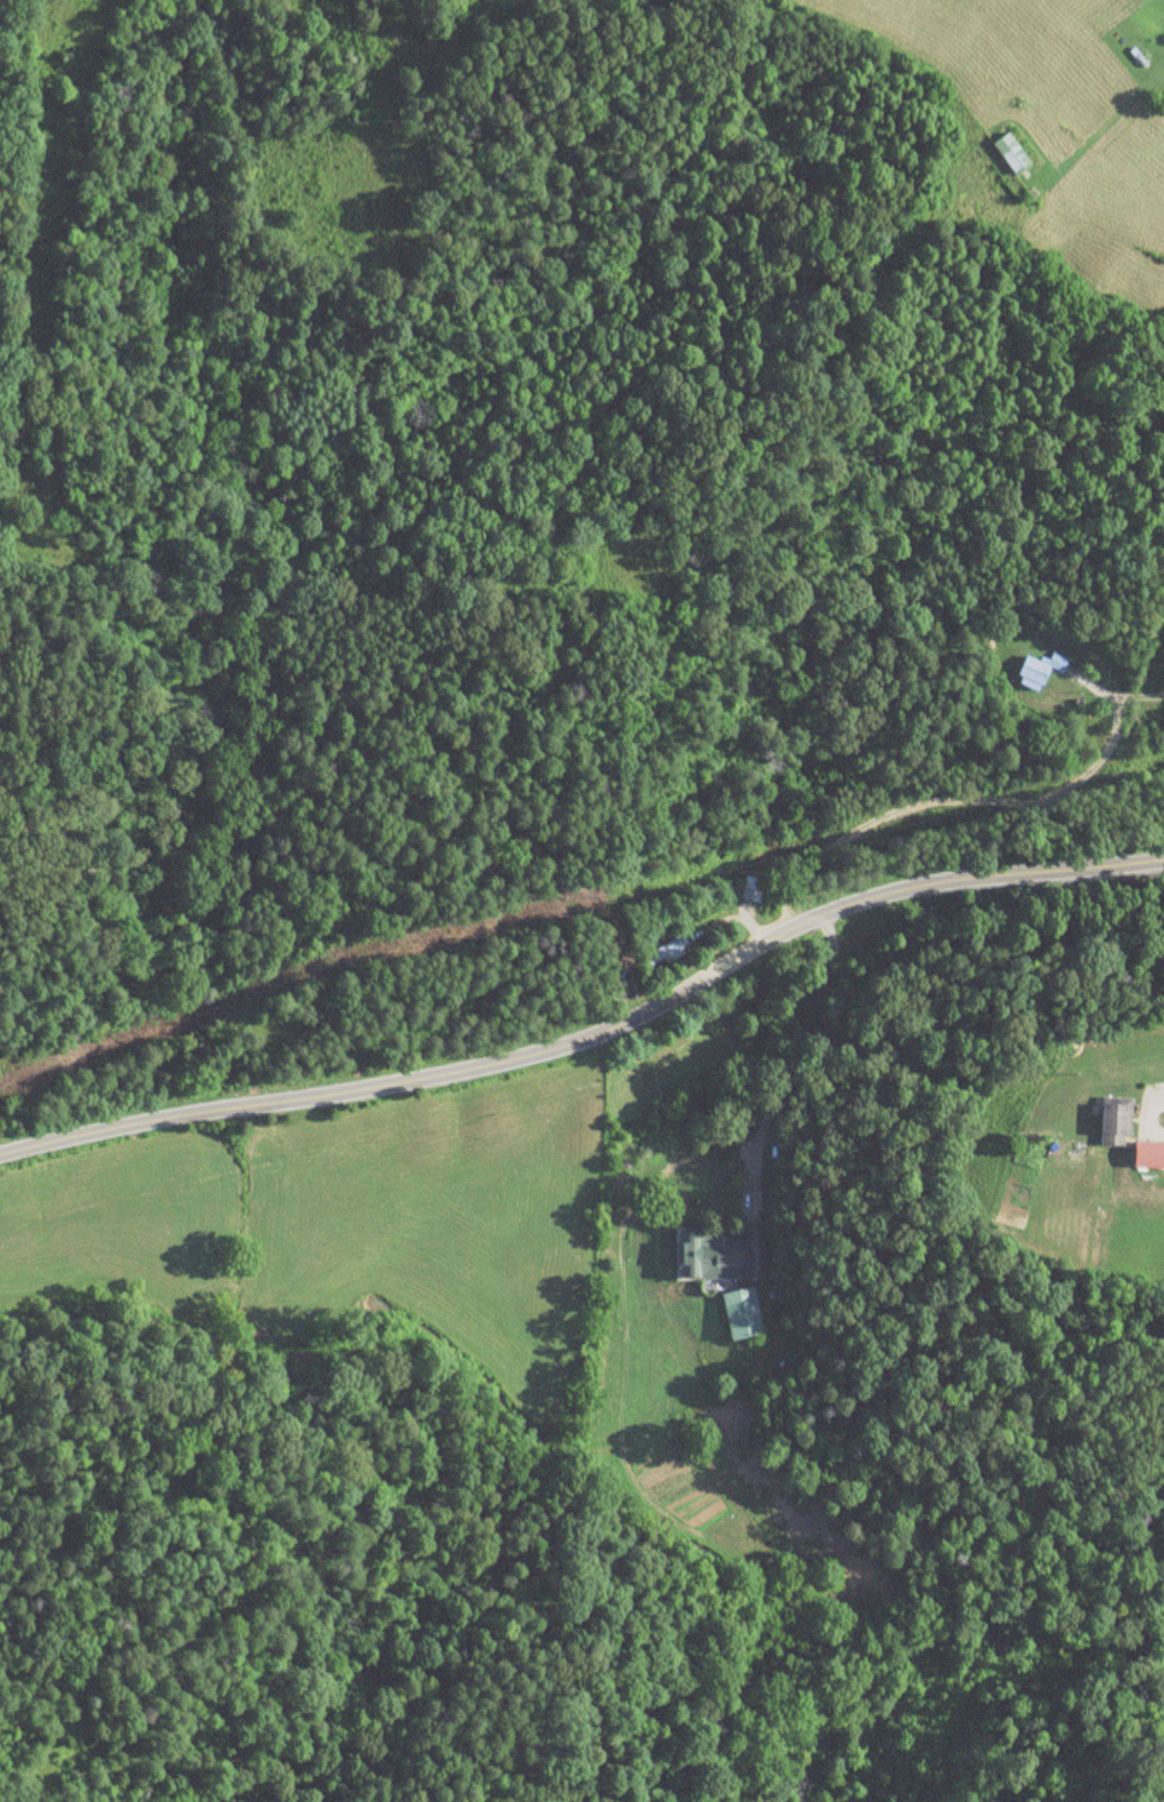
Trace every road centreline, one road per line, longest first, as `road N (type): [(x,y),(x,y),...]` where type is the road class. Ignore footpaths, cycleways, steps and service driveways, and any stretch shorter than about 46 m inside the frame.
road 1 (secondary): [(1163,863),(900,888),(785,931),(643,1016),(557,1051),(0,1159)]

